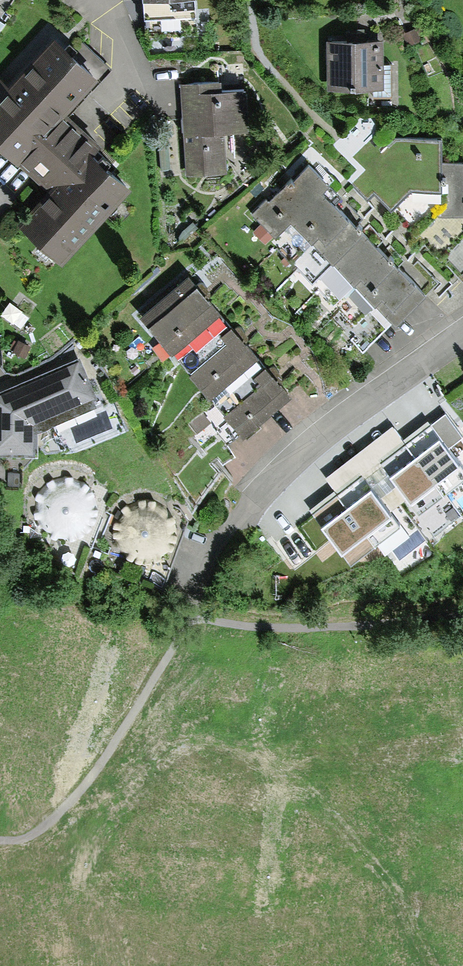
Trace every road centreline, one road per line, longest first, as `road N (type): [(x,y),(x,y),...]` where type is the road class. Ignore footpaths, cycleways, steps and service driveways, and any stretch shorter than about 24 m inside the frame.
road 1 (residential): [(462,330),(267,479),(219,542)]

